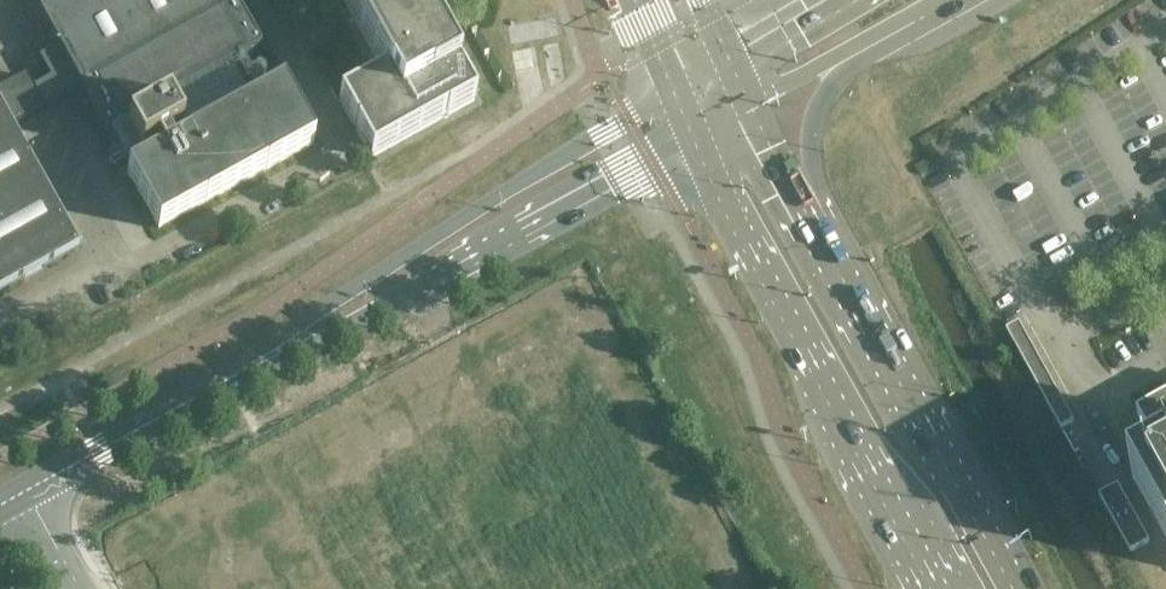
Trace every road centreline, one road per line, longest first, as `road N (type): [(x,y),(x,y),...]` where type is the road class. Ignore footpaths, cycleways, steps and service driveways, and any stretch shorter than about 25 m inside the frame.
road 1 (tertiary): [(677,97),(370,283),(223,388)]
road 2 (tertiary): [(223,388),(693,136)]
road 3 (secondary): [(693,136),(933,588)]
road 4 (unclassified): [(264,0),(352,156),(123,266)]
road 5 (secondary): [(1021,588),(828,252)]
road 6 (secondary): [(828,252),(835,218),(813,170),(814,117),(837,77),(916,22)]
road 7 (tertiary): [(31,490),(223,388)]
road 8 (tertiary): [(751,106),(891,25),(916,22)]
road 9 (secondary): [(828,252),(751,106)]
road 10 (unclassified): [(123,266),(49,125)]
road 11 (unclassified): [(0,336),(123,266)]
road 12 (tertiary): [(844,0),(732,63)]

